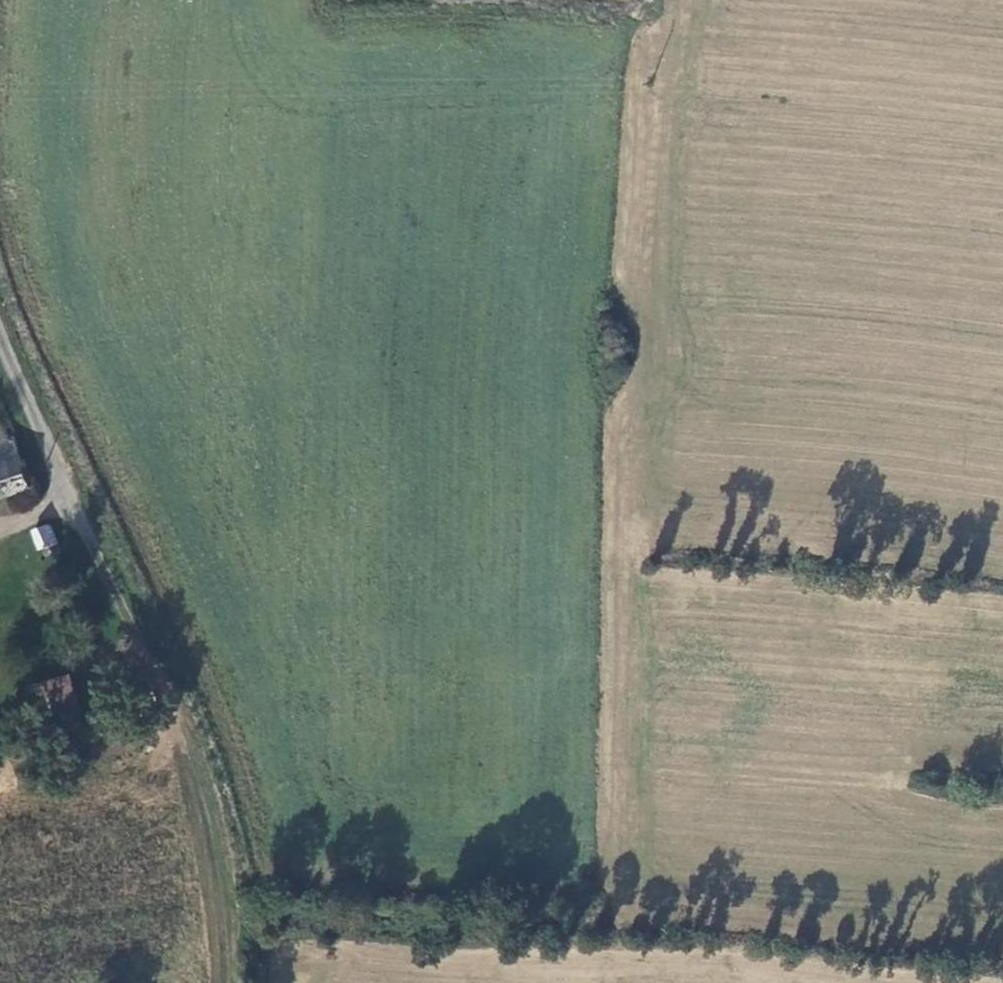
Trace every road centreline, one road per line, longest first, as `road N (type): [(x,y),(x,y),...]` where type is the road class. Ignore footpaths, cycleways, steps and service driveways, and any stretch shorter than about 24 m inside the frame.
road 1 (unclassified): [(242,919),(116,582),(0,337)]

